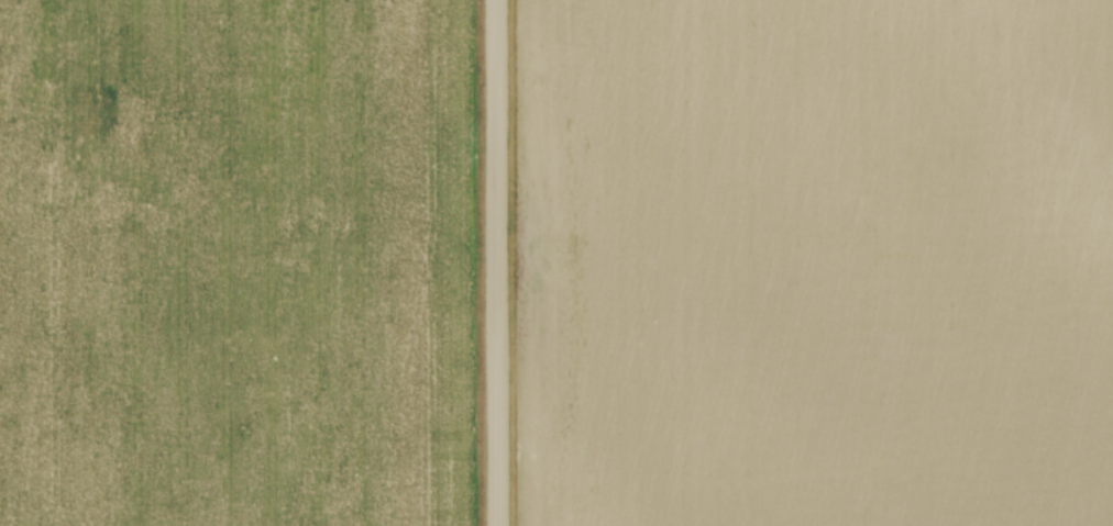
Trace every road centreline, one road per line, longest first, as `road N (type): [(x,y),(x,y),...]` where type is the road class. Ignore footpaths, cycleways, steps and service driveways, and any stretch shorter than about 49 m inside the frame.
road 1 (residential): [(497,525),(495,0)]

